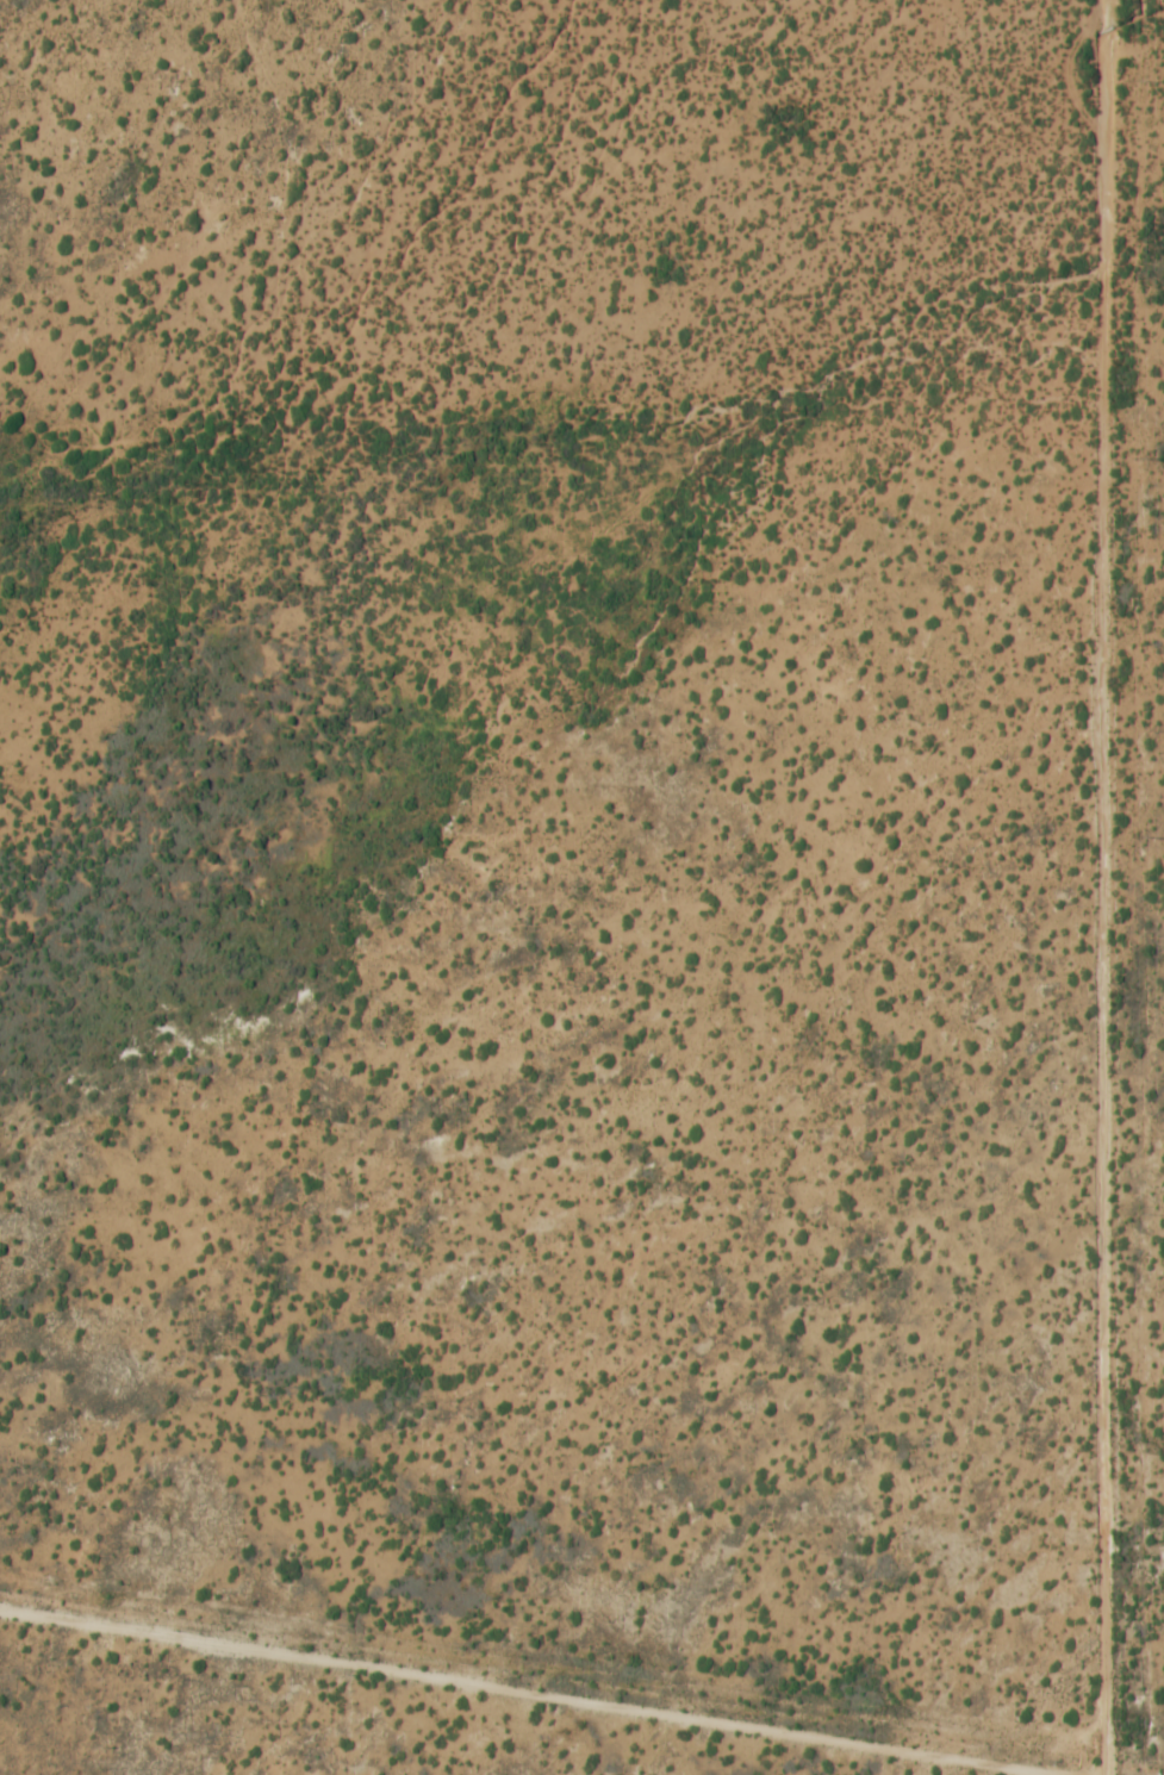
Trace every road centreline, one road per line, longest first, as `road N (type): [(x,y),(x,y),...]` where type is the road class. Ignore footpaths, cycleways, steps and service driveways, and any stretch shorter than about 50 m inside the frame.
road 1 (residential): [(1103,0),(1094,1173),(1103,1774)]

